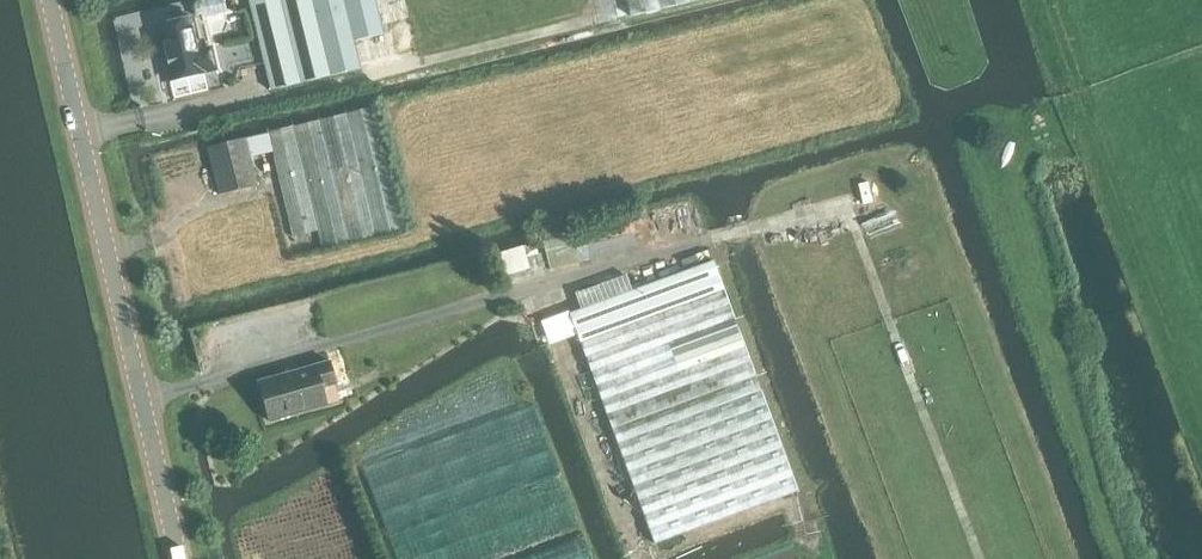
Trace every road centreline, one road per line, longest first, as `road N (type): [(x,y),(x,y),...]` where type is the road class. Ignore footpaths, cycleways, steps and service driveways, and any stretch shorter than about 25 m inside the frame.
road 1 (tertiary): [(178,558),(48,0)]
road 2 (track): [(849,205),(981,558)]
road 3 (track): [(283,99),(623,16)]

